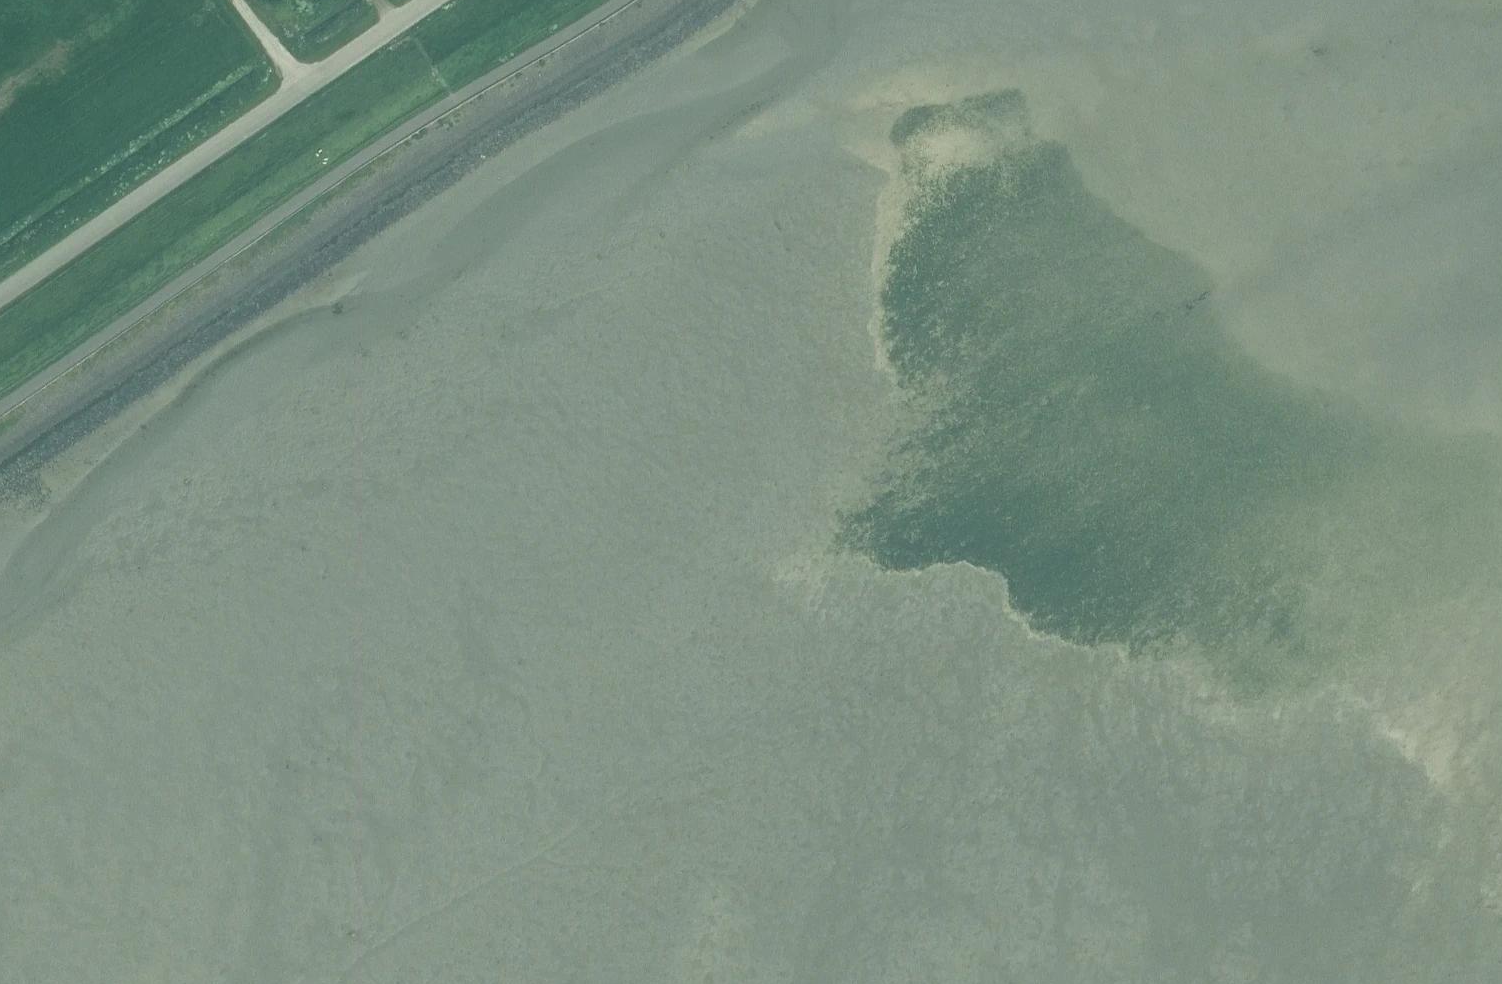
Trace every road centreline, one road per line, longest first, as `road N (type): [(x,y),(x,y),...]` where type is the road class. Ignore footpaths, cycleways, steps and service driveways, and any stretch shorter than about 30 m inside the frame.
road 1 (unclassified): [(0,421),(375,158),(632,0)]
road 2 (unclassified): [(0,292),(416,0)]

